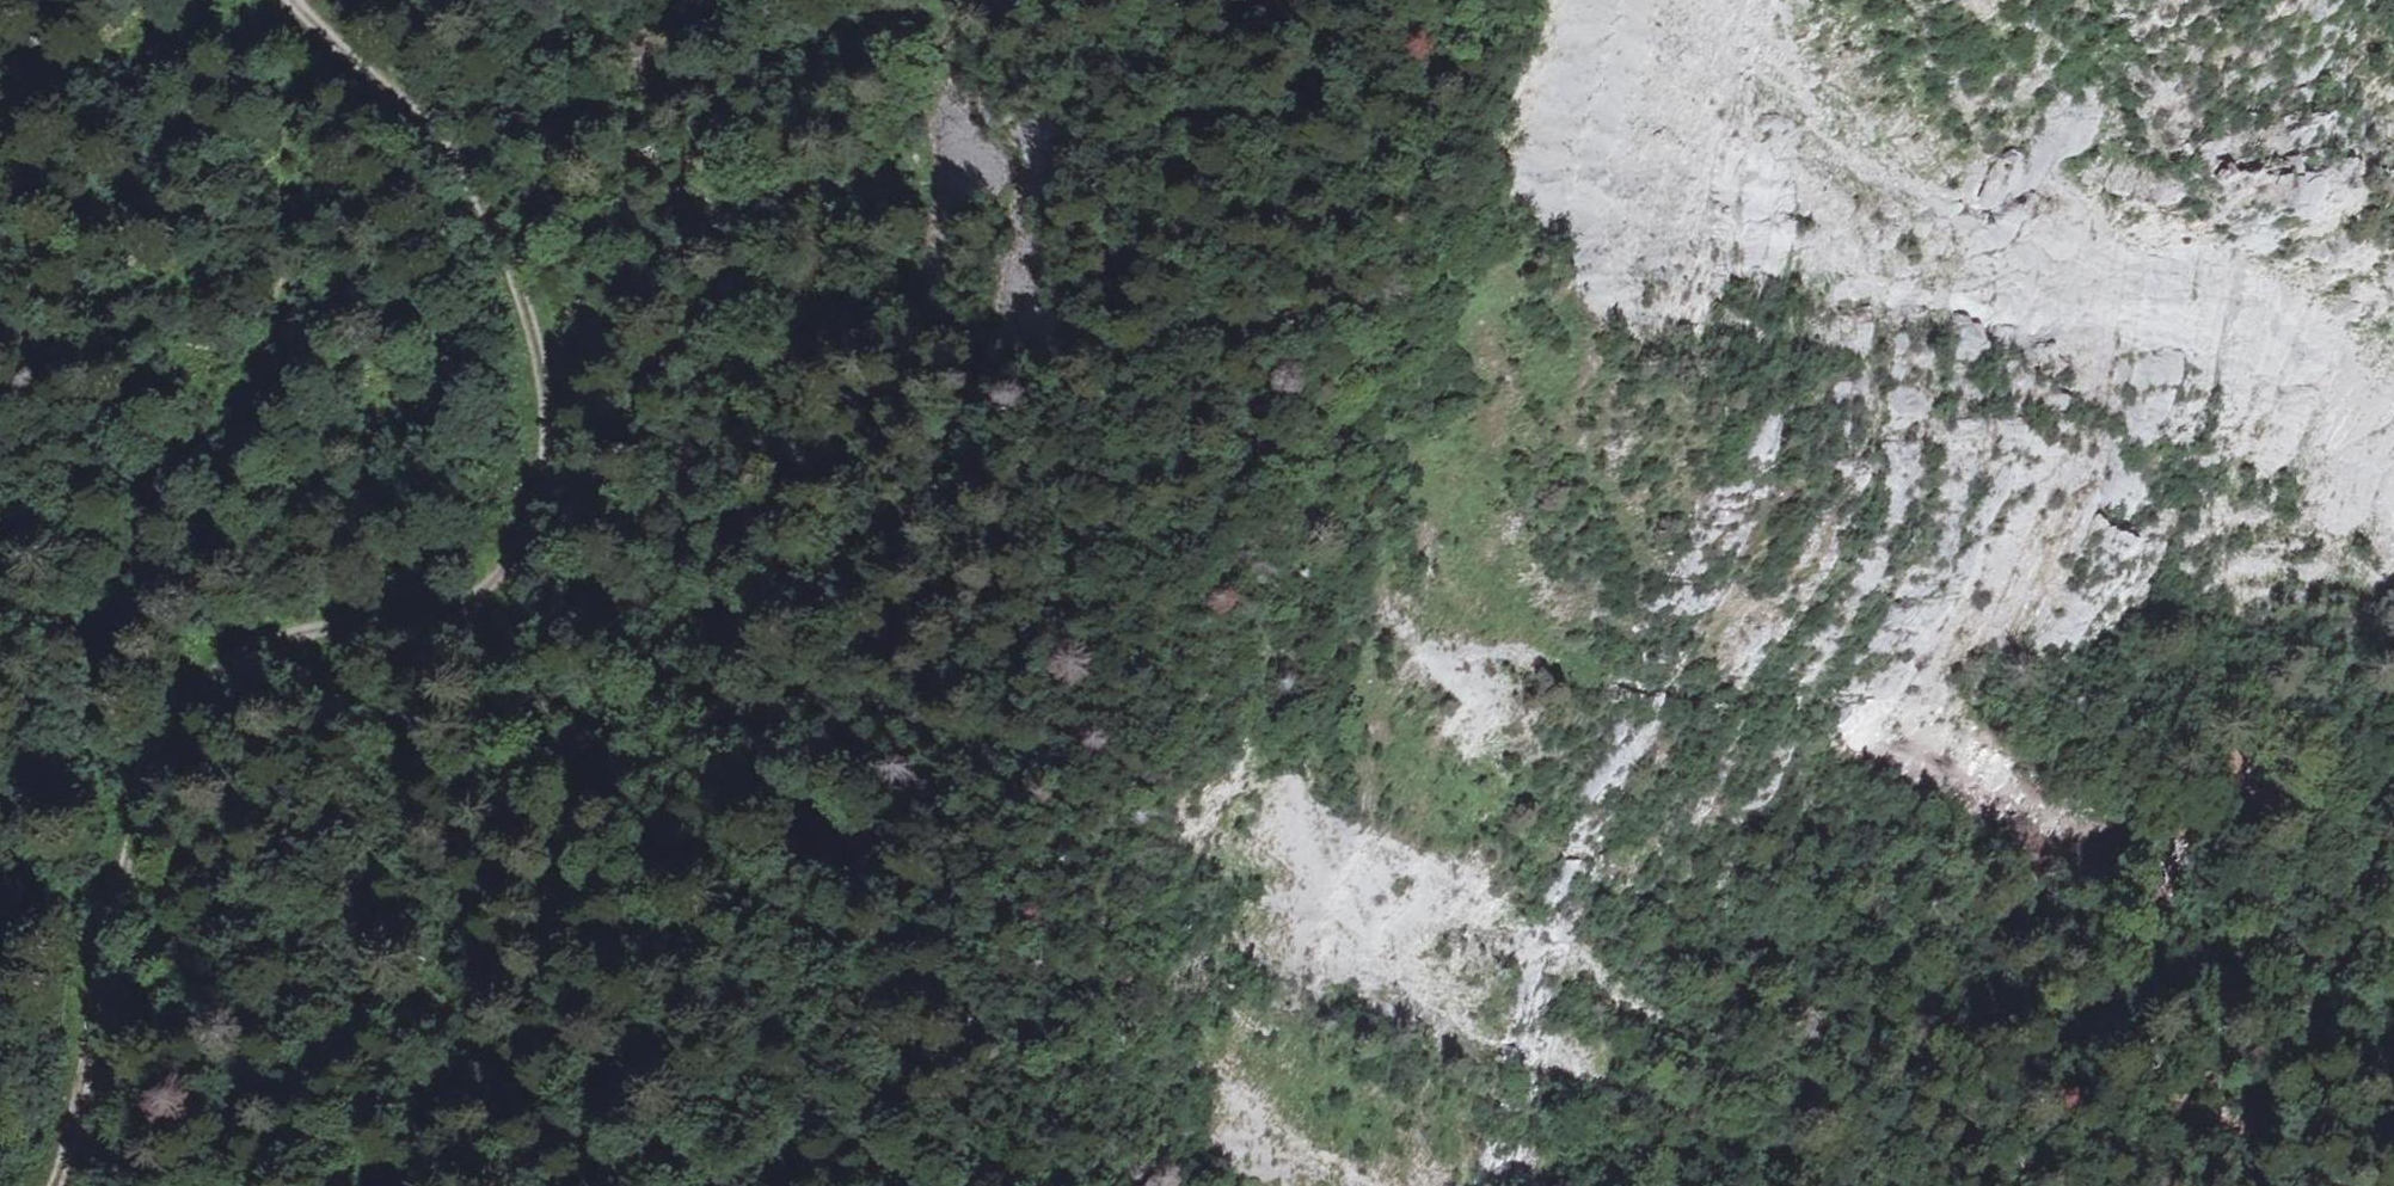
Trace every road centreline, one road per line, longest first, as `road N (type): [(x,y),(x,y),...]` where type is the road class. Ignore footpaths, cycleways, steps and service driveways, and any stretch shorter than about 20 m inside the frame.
road 1 (track): [(299,0),(473,158),(535,367),(535,513),(479,595),(411,620),(273,638),(178,711),(129,830),(43,1185)]

